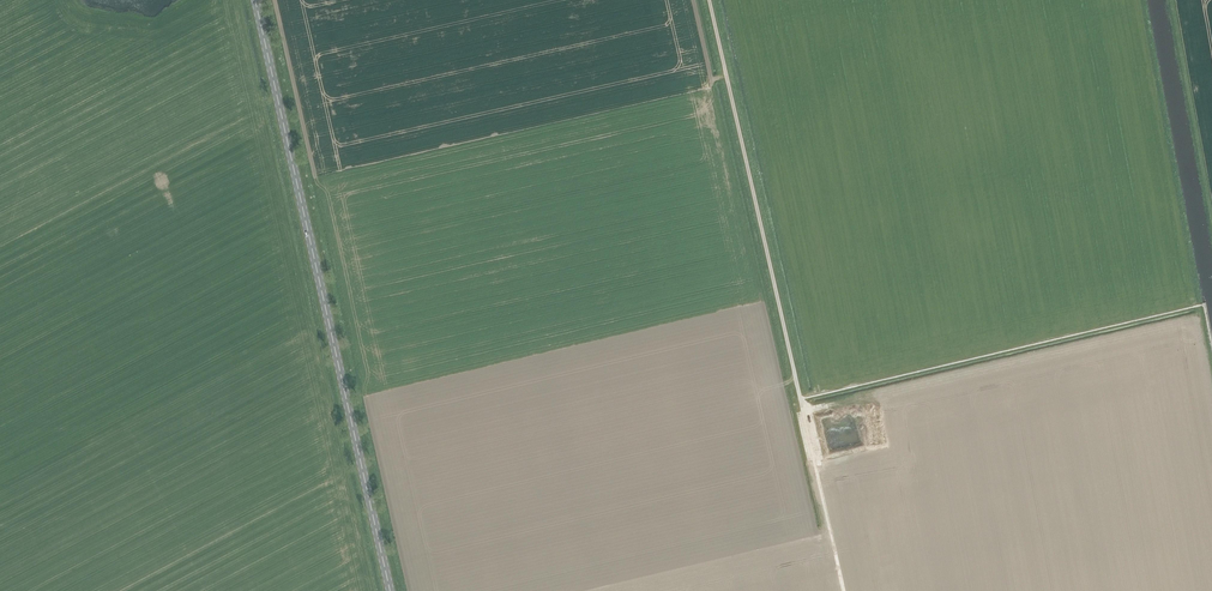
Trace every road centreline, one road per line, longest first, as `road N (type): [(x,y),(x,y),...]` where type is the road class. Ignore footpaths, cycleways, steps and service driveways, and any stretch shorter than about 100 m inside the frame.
road 1 (primary): [(389,590),(254,0)]
road 2 (unclassified): [(843,590),(708,0)]

